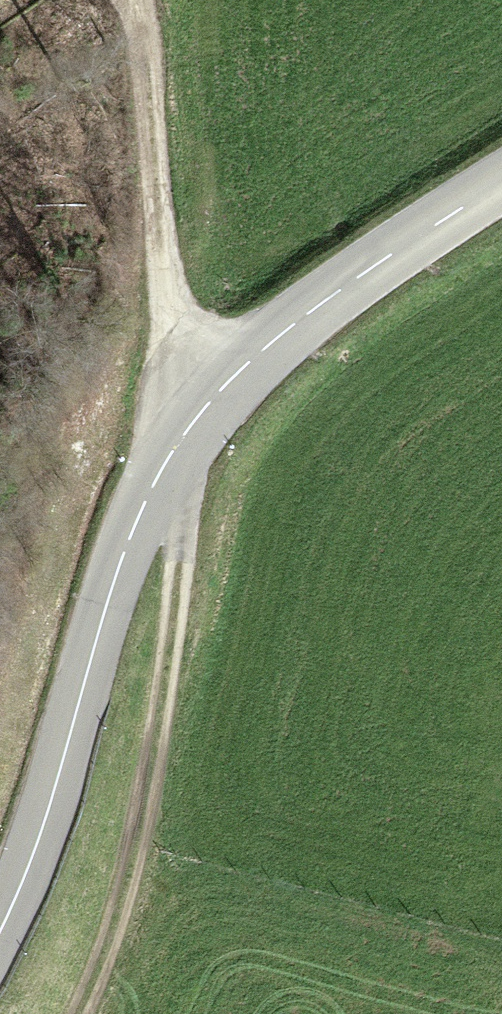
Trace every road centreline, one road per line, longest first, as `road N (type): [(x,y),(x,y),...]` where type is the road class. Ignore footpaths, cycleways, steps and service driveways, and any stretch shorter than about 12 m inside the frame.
road 1 (track): [(137,0),(153,67),(181,431),(169,641),(132,883),(78,1013)]
road 2 (tertiary): [(501,193),(264,346),(181,431),(121,541),(22,880),(0,921)]

